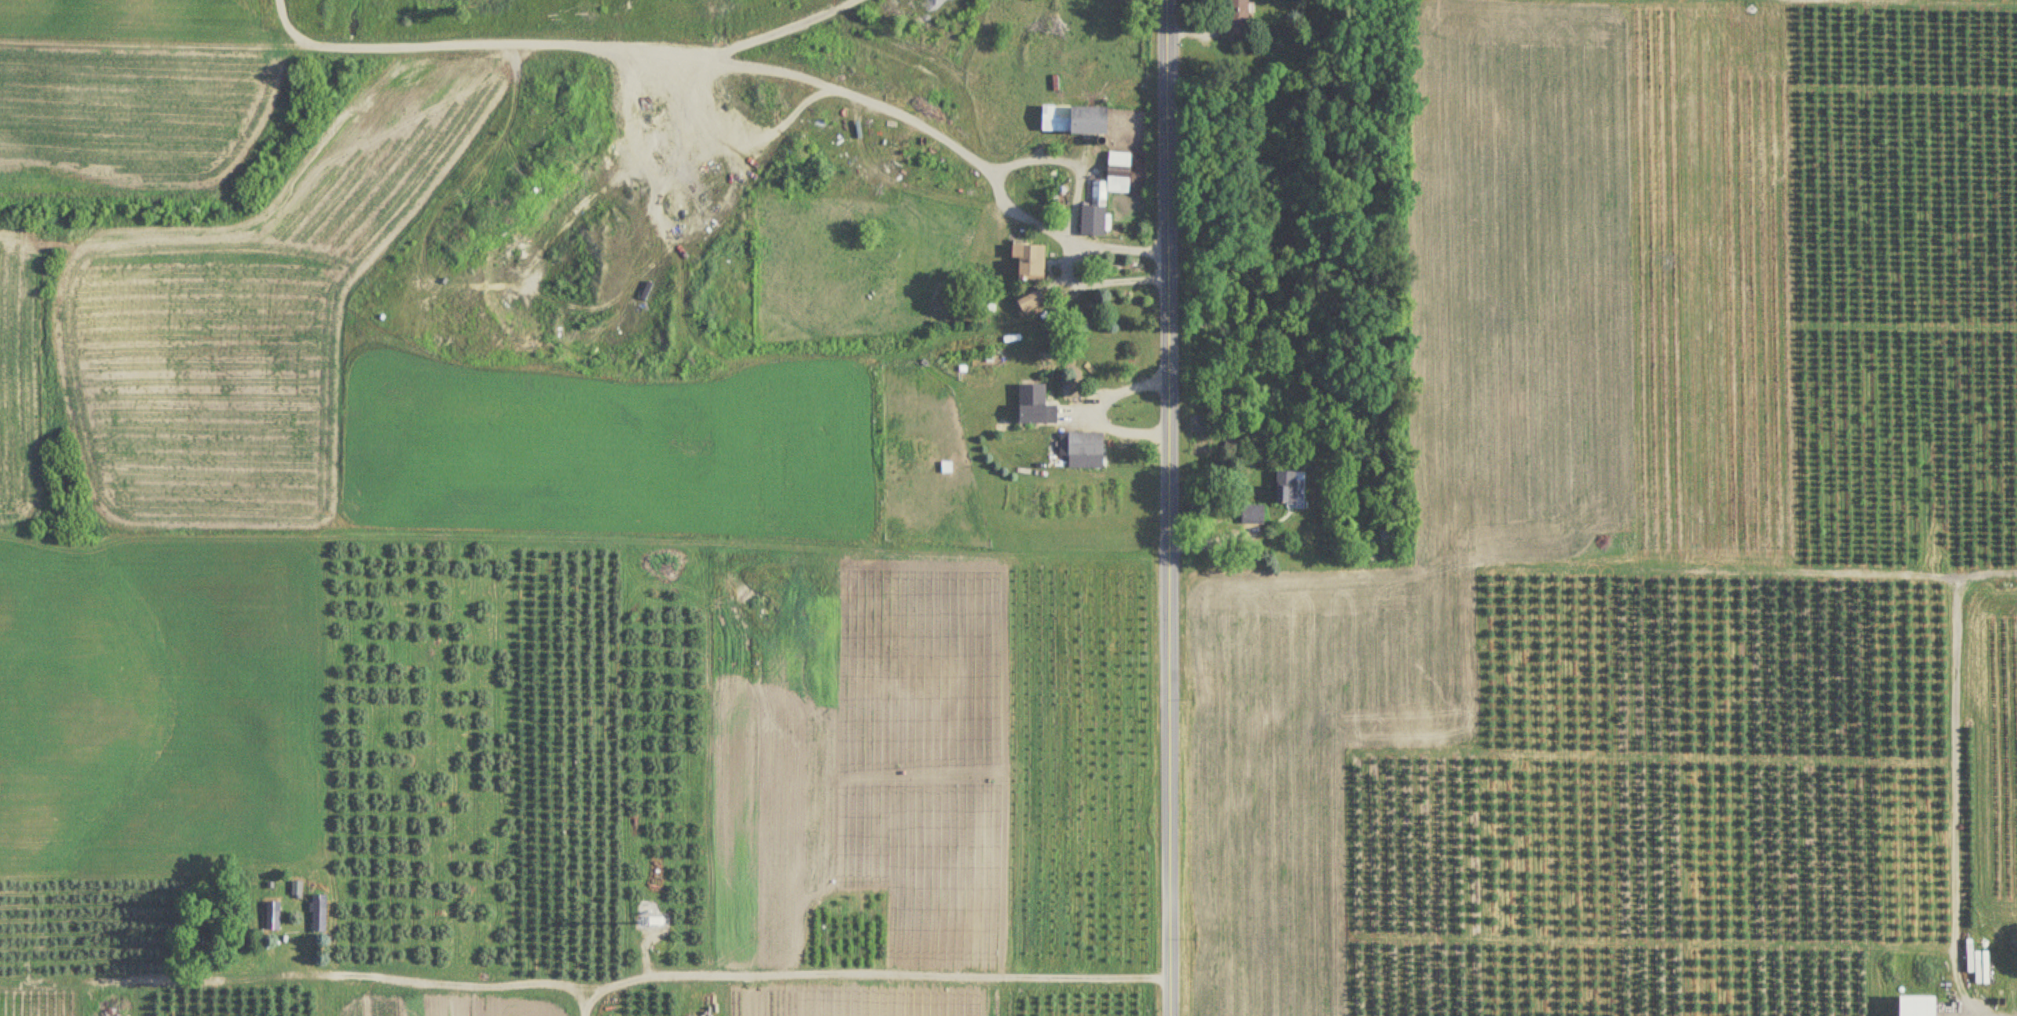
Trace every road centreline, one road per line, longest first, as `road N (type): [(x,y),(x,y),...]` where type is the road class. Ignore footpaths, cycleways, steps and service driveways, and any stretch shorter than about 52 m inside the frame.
road 1 (residential): [(1170,1015),(1167,0)]

